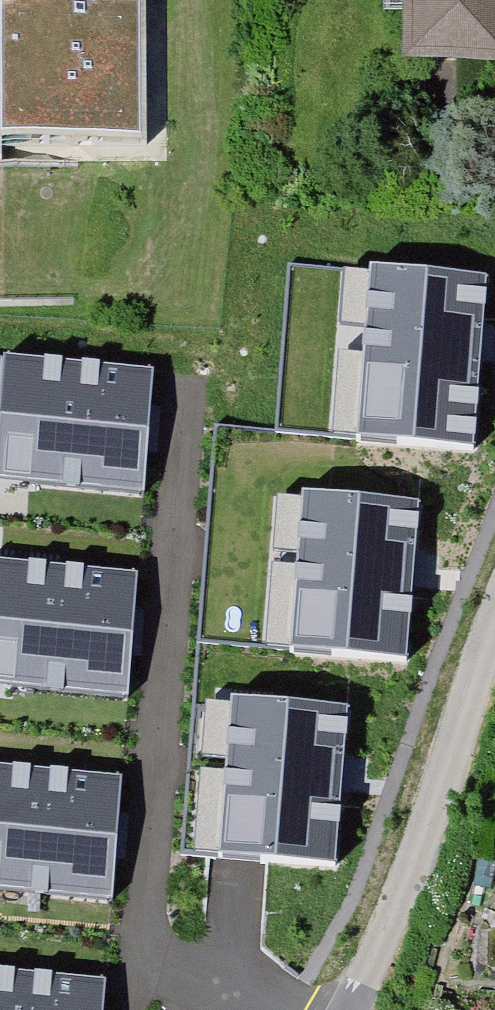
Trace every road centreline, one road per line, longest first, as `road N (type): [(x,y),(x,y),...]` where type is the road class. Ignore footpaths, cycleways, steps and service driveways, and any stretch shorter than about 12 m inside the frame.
road 1 (residential): [(342,1009),(428,840),(494,639)]

